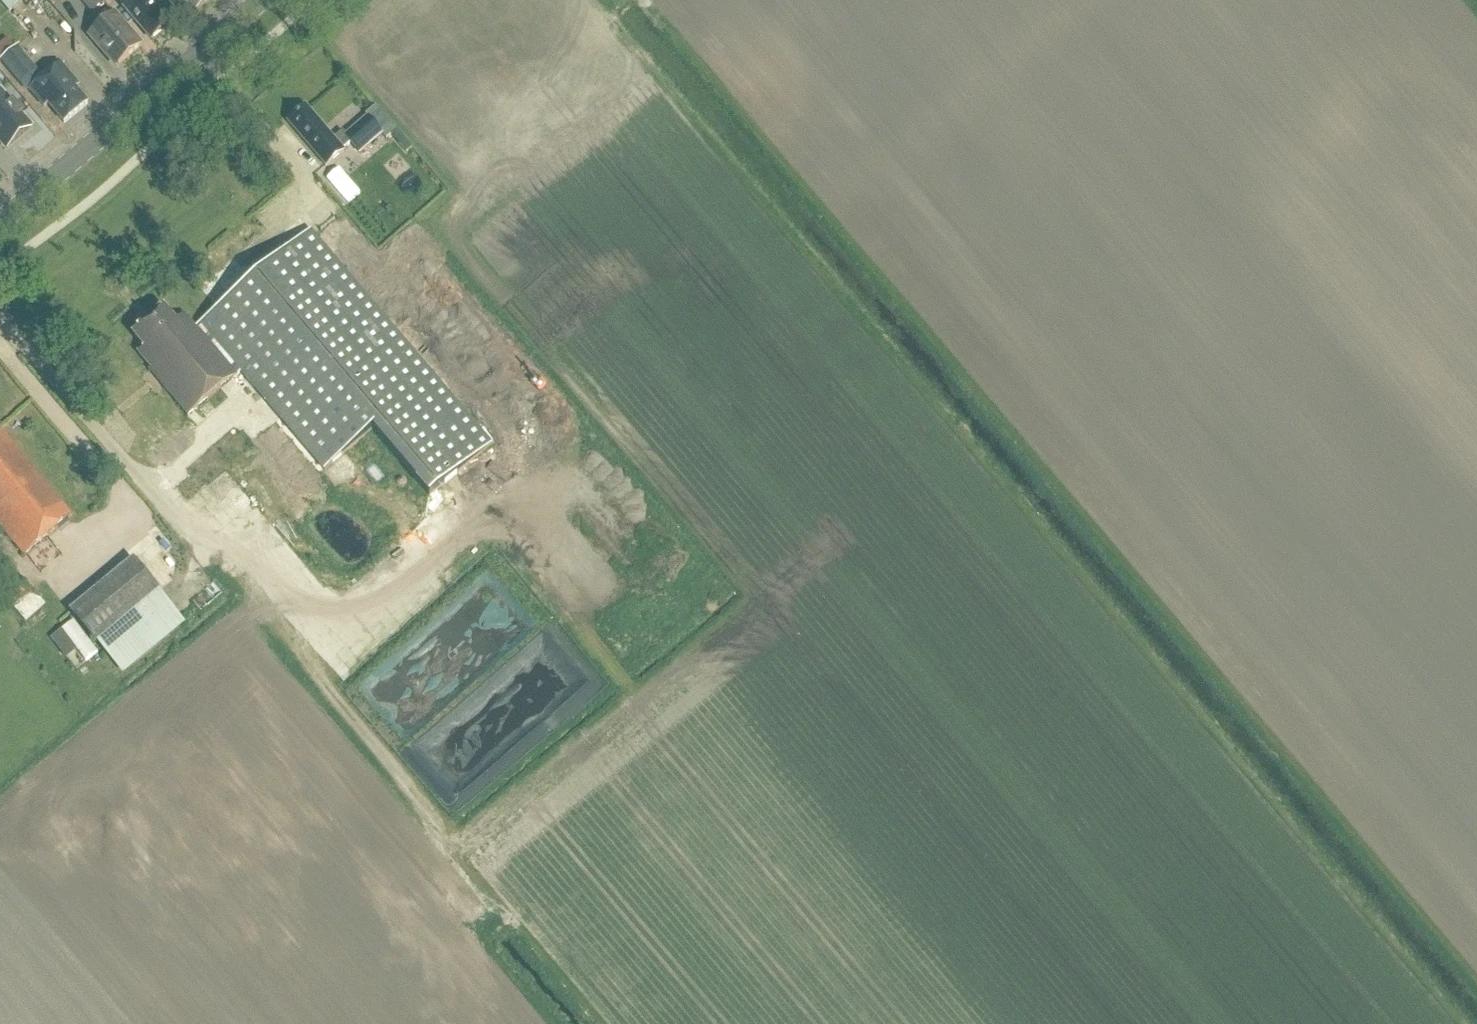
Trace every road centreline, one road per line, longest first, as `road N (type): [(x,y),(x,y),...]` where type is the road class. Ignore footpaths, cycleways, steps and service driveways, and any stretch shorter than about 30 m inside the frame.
road 1 (tertiary): [(0,222),(262,0)]

